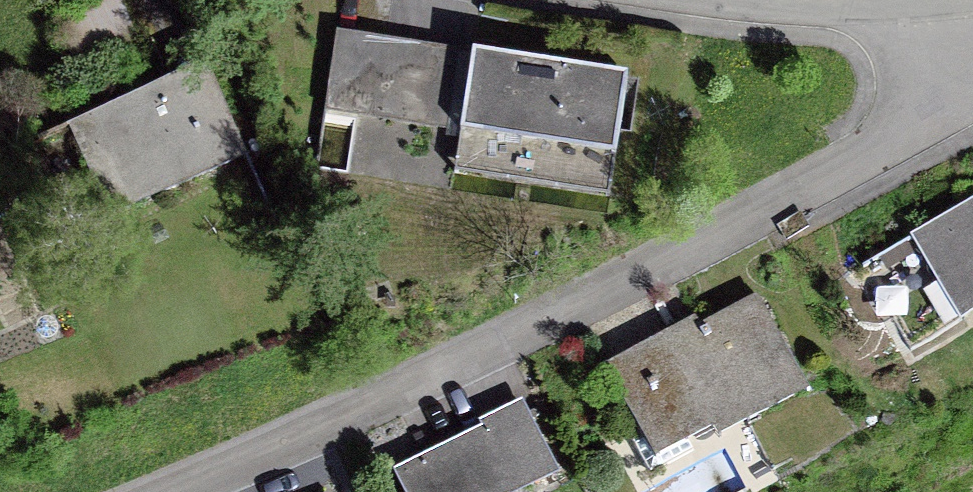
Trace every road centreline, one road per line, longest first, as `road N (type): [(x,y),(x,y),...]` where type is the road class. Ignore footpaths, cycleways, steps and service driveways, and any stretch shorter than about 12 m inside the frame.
road 1 (residential): [(171,491),(507,339),(881,147),(972,74)]
road 2 (residential): [(776,0),(972,16)]

